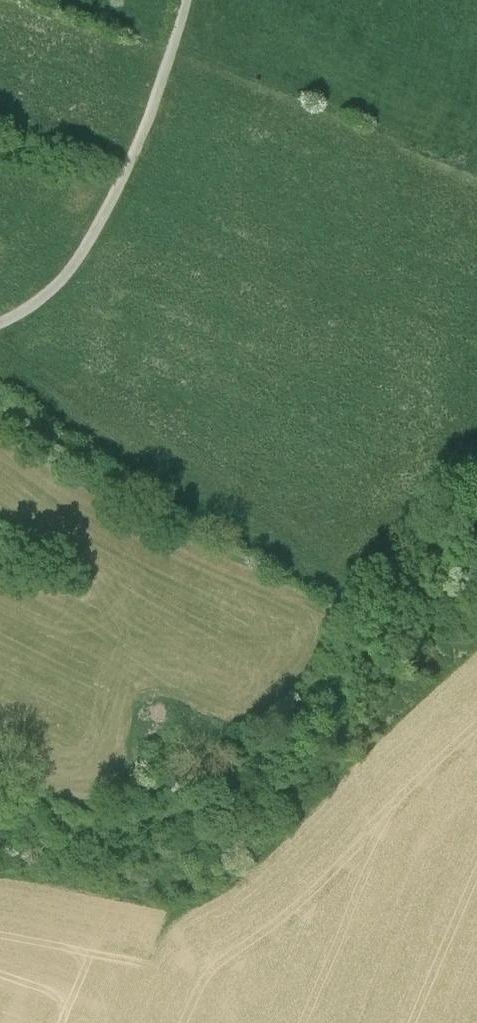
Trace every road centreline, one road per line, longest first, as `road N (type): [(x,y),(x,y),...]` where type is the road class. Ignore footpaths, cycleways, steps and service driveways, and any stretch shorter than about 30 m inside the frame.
road 1 (unclassified): [(181,0),(143,127),(90,231),(56,281),(0,322)]

